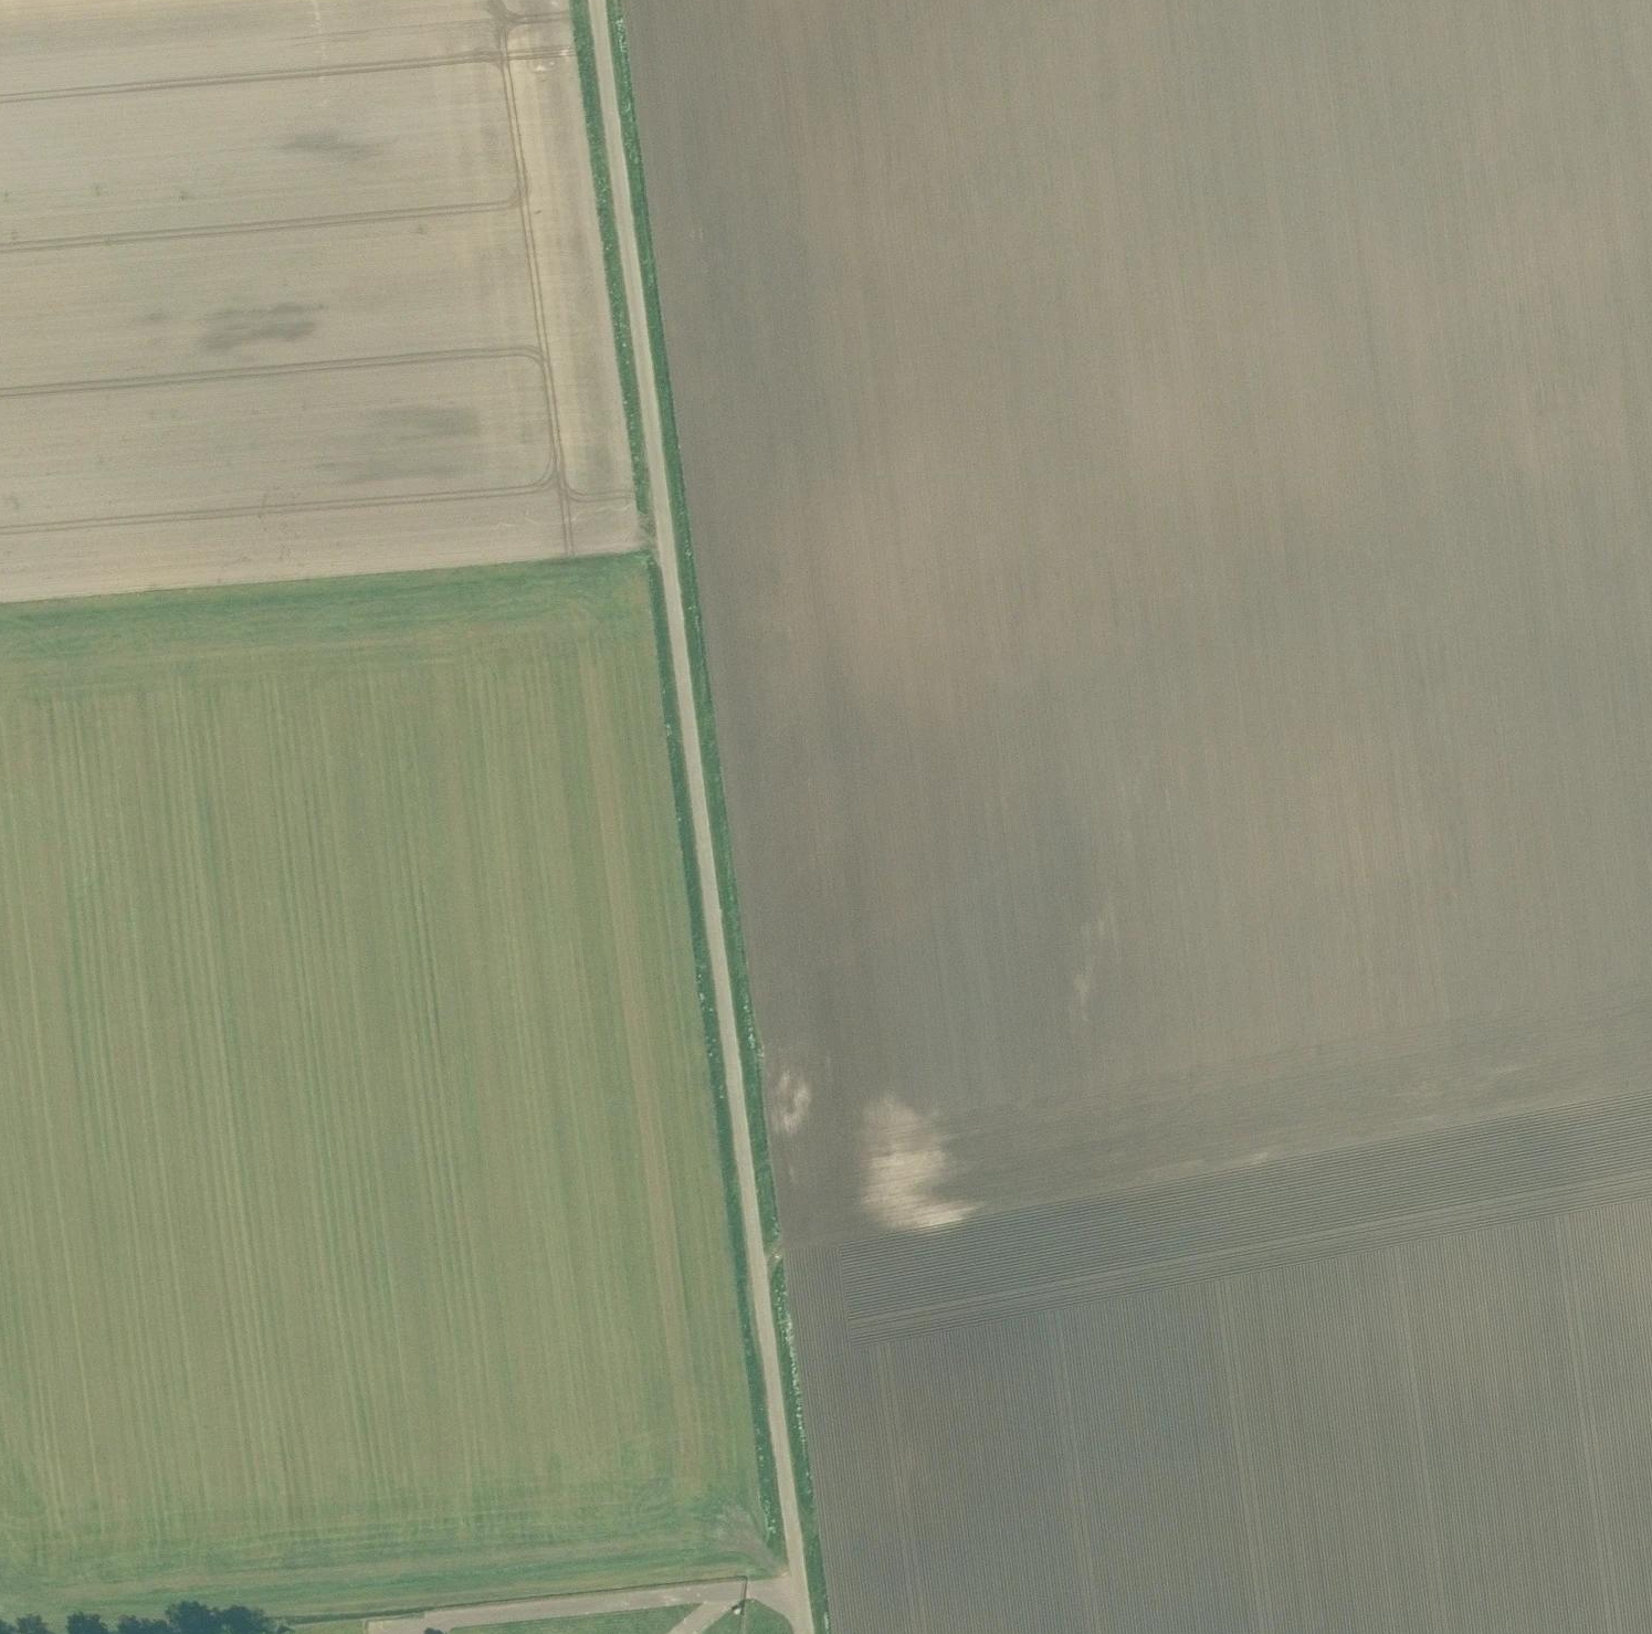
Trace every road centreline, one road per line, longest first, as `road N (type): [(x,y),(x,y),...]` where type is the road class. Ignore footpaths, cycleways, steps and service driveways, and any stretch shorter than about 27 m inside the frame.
road 1 (unclassified): [(806,1633),(595,0)]

